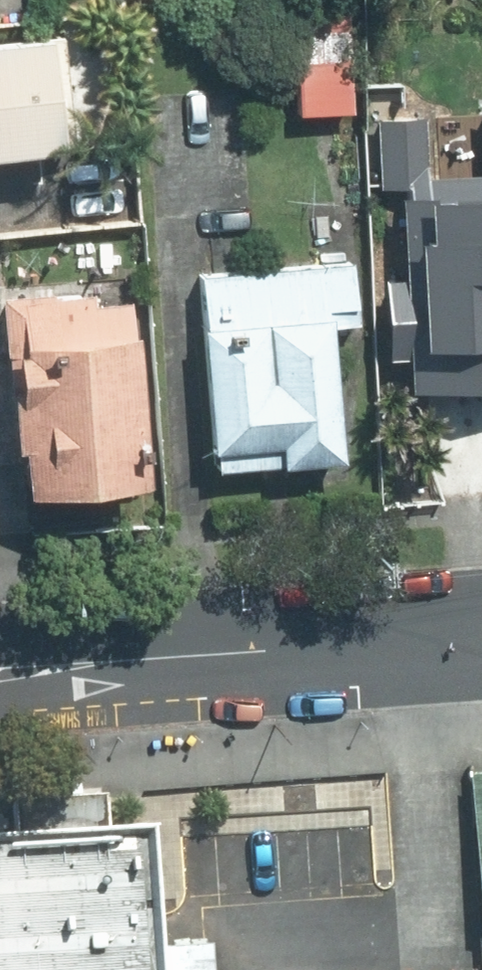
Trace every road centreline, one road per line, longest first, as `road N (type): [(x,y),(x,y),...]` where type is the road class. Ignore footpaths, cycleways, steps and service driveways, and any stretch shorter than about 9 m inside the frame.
road 1 (residential): [(481,642),(141,664)]
road 2 (residential): [(141,664),(0,702)]
road 3 (residential): [(0,646),(54,646),(141,664)]

